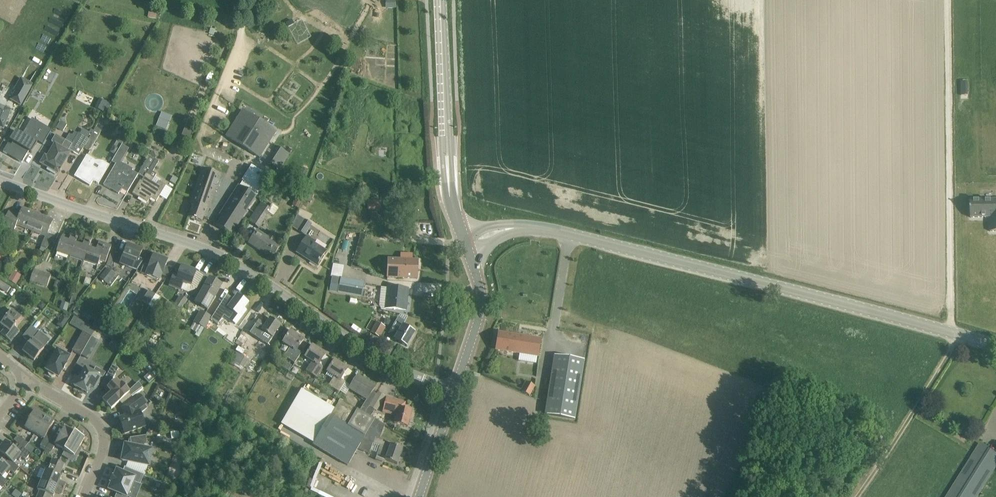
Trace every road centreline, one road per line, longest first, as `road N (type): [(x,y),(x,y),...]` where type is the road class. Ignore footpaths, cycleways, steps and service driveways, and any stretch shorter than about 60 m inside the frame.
road 1 (residential): [(454,390),(398,370),(228,259),(0,181)]
road 2 (tertiary): [(995,347),(597,240),(519,228)]
road 3 (track): [(948,0),(951,334)]
road 4 (secondary): [(464,237),(449,181),(442,0)]
road 5 (track): [(959,336),(859,496)]
road 6 (residential): [(86,496),(104,440),(95,423),(27,382)]
road 7 (secondary): [(454,390),(482,295),(470,255)]

